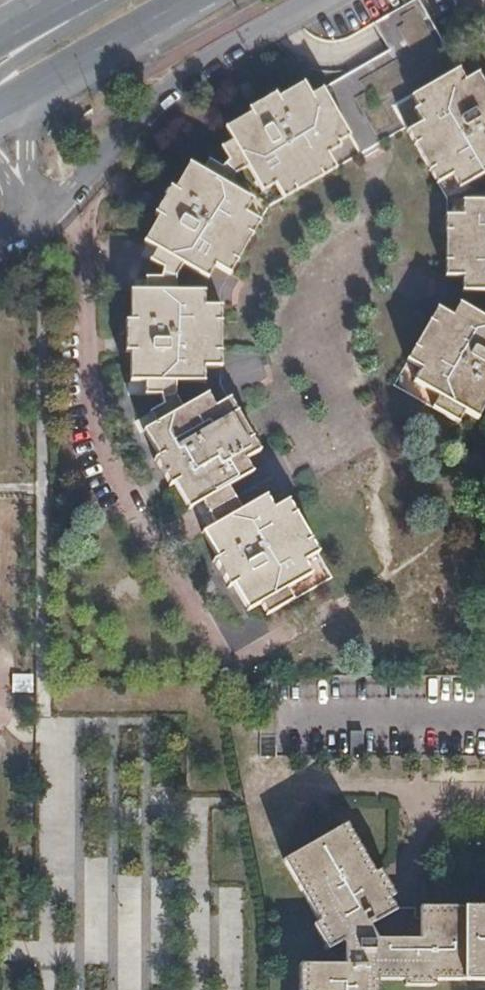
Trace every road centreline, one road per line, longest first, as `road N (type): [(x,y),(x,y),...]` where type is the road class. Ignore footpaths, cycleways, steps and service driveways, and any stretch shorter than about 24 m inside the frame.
road 1 (residential): [(39,215),(200,67),(317,0)]
road 2 (secondary): [(64,75),(197,0)]
road 3 (secondary): [(93,0),(0,78)]

